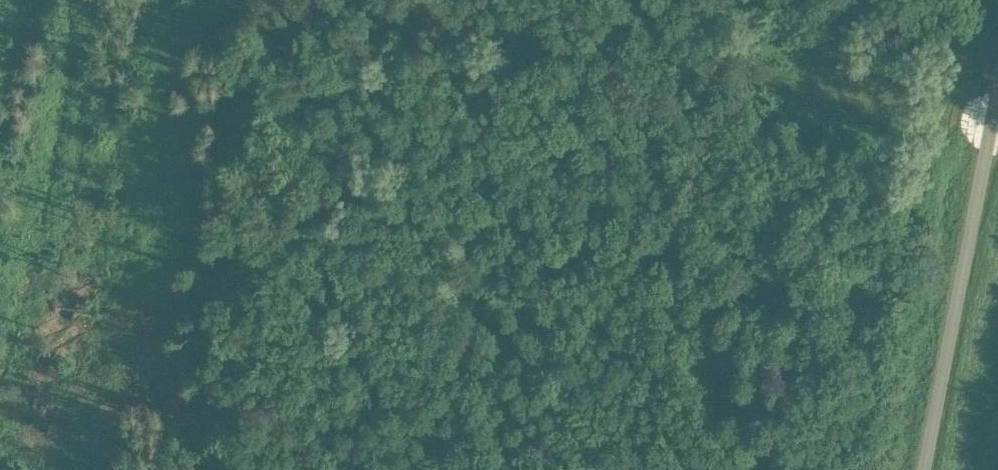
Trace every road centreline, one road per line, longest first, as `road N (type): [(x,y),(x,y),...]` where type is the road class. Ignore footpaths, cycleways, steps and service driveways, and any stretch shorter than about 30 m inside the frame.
road 1 (unclassified): [(923,469),(997,85)]

